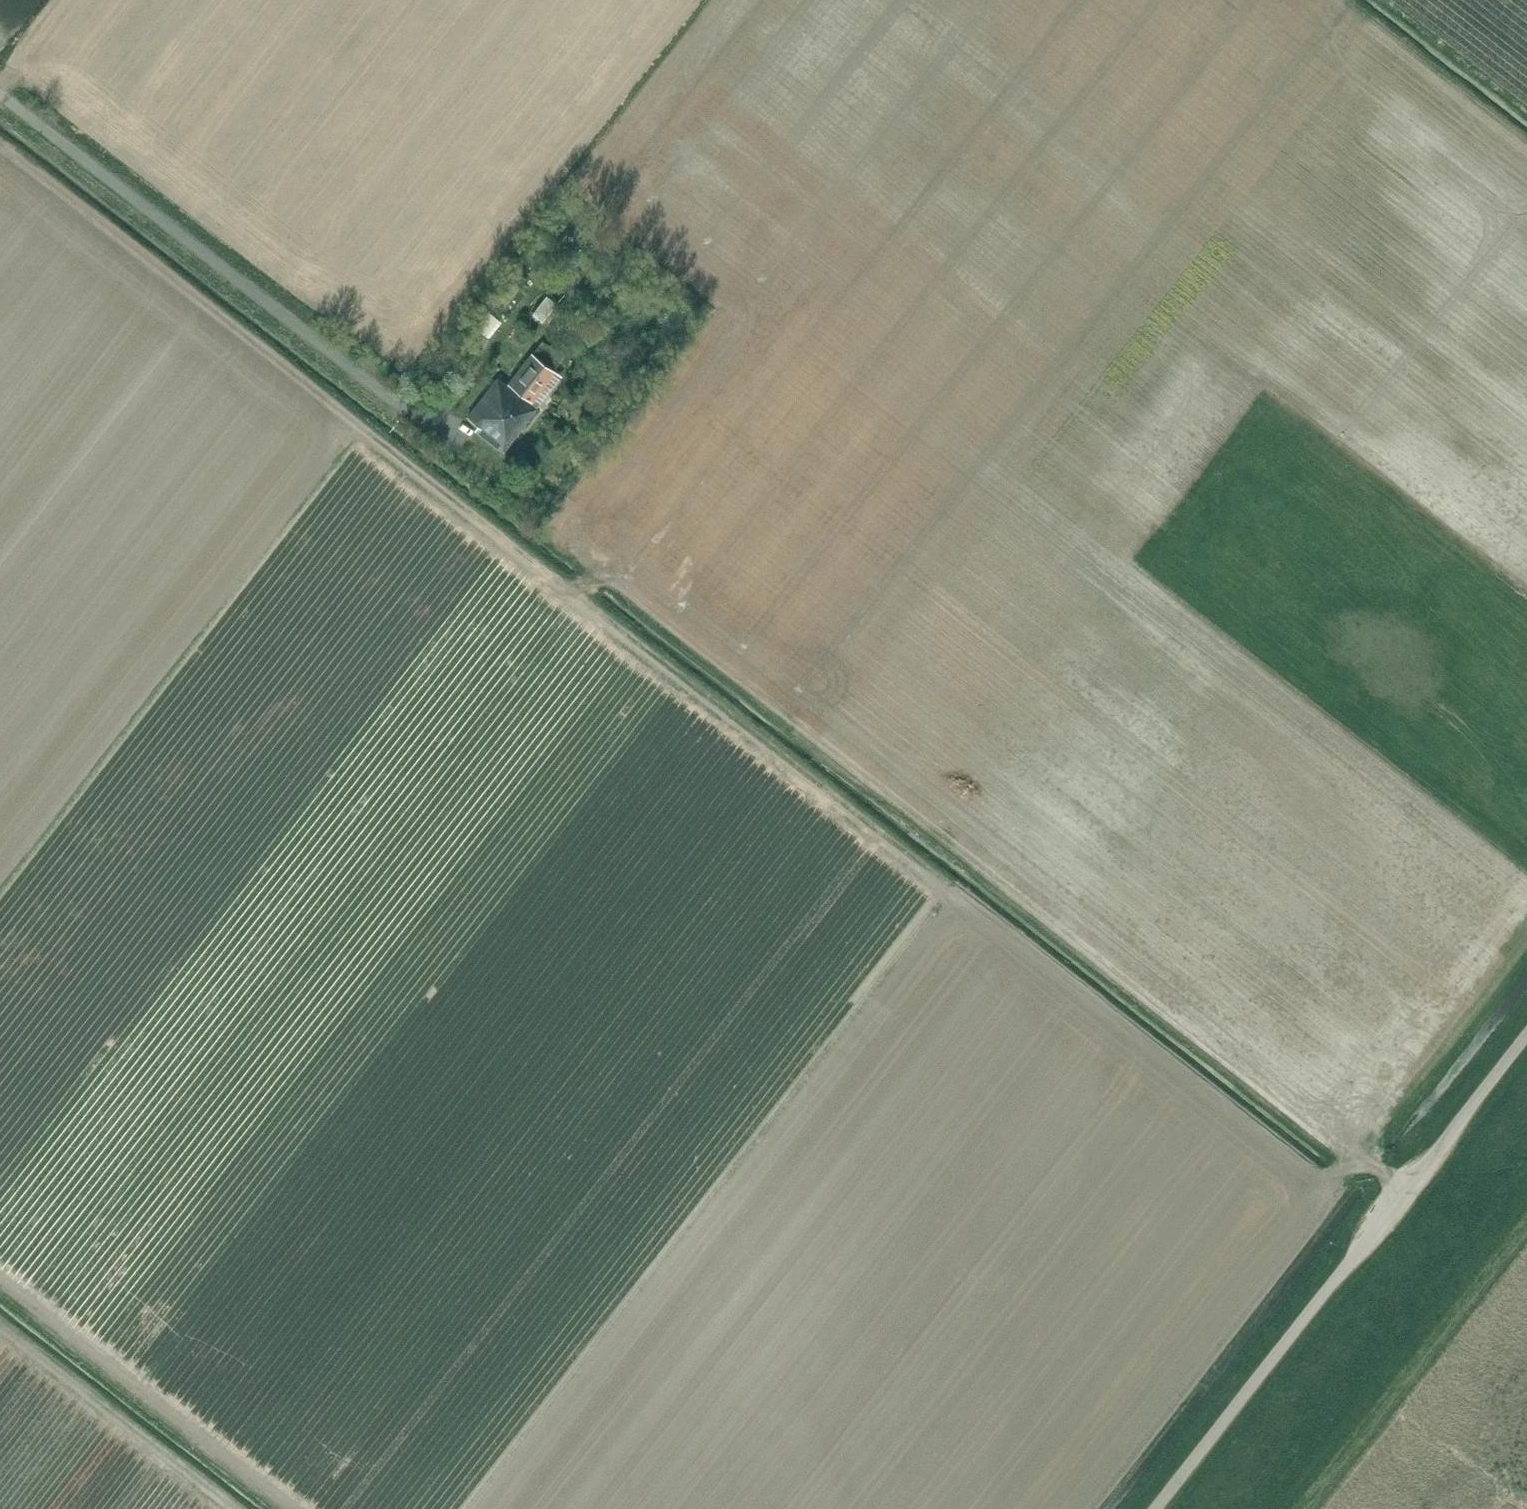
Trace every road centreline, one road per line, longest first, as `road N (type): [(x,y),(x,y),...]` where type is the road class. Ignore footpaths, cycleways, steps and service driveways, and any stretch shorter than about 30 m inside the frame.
road 1 (unclassified): [(1160,1508),(1526,1039)]
road 2 (unclassified): [(390,407),(0,101)]

